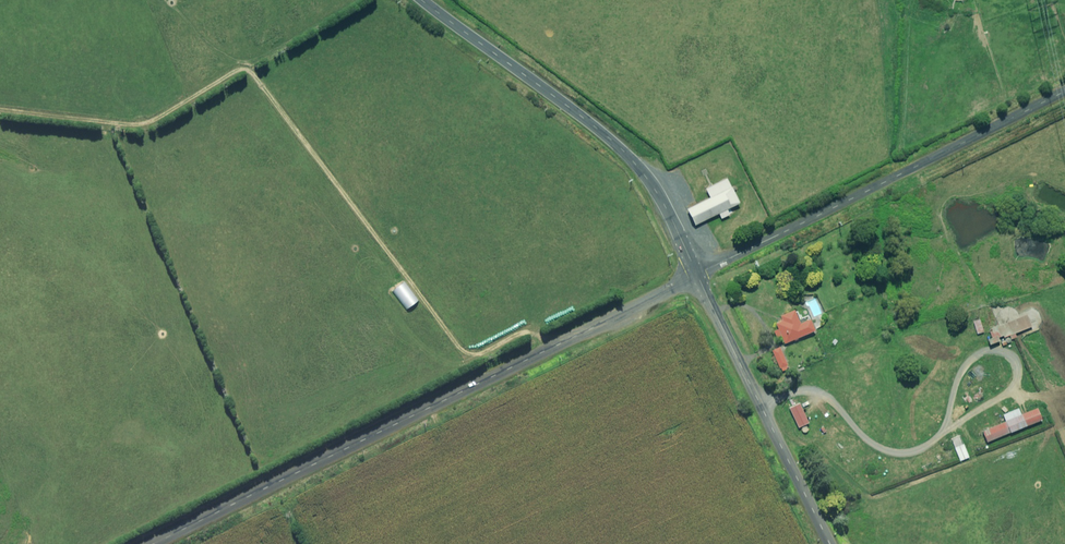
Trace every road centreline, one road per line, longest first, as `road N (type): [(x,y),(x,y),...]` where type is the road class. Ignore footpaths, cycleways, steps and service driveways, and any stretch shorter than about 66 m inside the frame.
road 1 (unclassified): [(155,543),(698,276)]
road 2 (unclassified): [(698,276),(1064,90)]
road 3 (unclassified): [(422,0),(633,161),(698,276)]
road 4 (unclassified): [(830,543),(698,276)]

